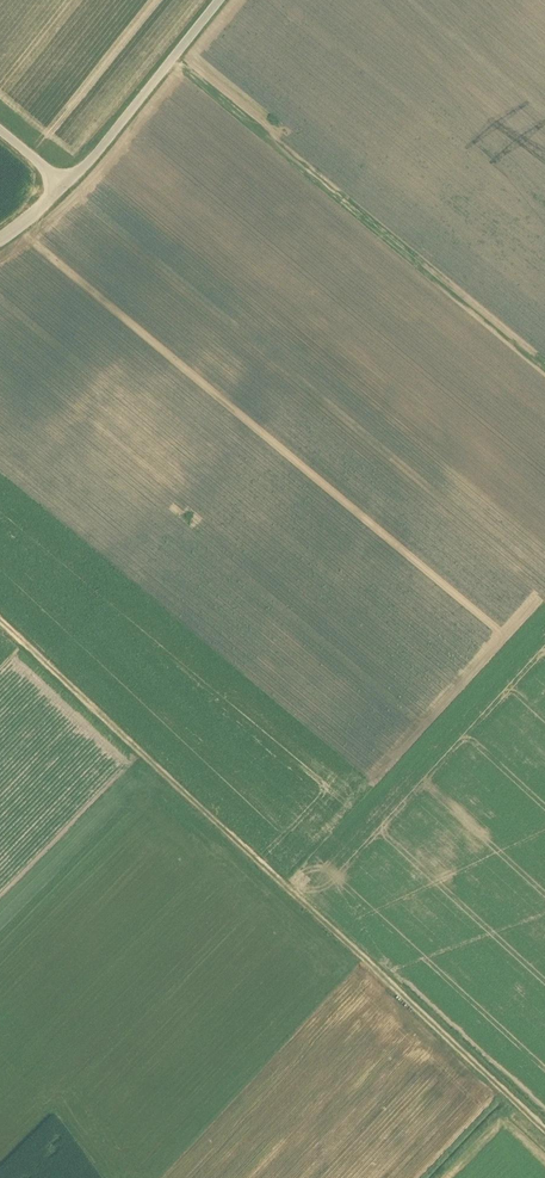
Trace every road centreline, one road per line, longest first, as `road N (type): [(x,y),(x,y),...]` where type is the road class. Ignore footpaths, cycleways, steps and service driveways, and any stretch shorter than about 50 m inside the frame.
road 1 (track): [(544,1130),(0,621)]
road 2 (track): [(365,221),(171,61)]
road 3 (unclassified): [(64,188),(220,0)]

